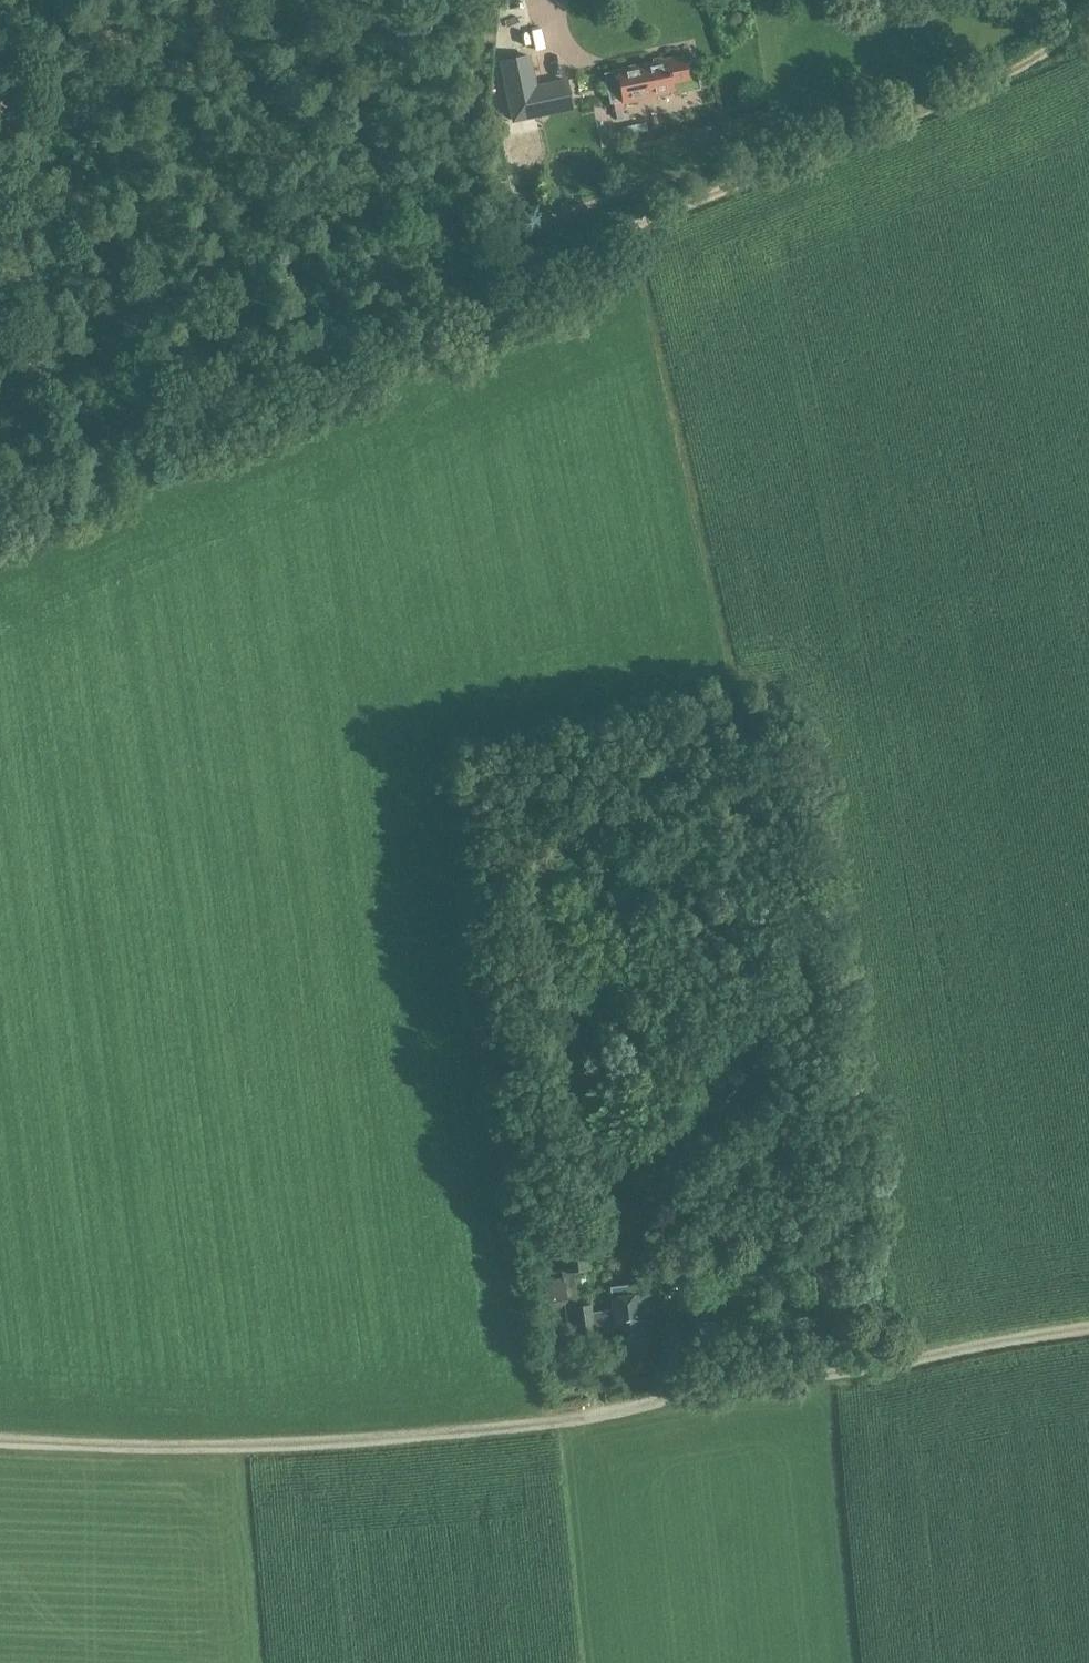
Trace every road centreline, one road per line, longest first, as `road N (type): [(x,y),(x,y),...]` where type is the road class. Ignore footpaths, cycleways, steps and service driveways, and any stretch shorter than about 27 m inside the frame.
road 1 (track): [(1088,17),(1012,70),(0,478)]
road 2 (track): [(0,1439),(250,1448),(491,1427),(1088,1332)]

